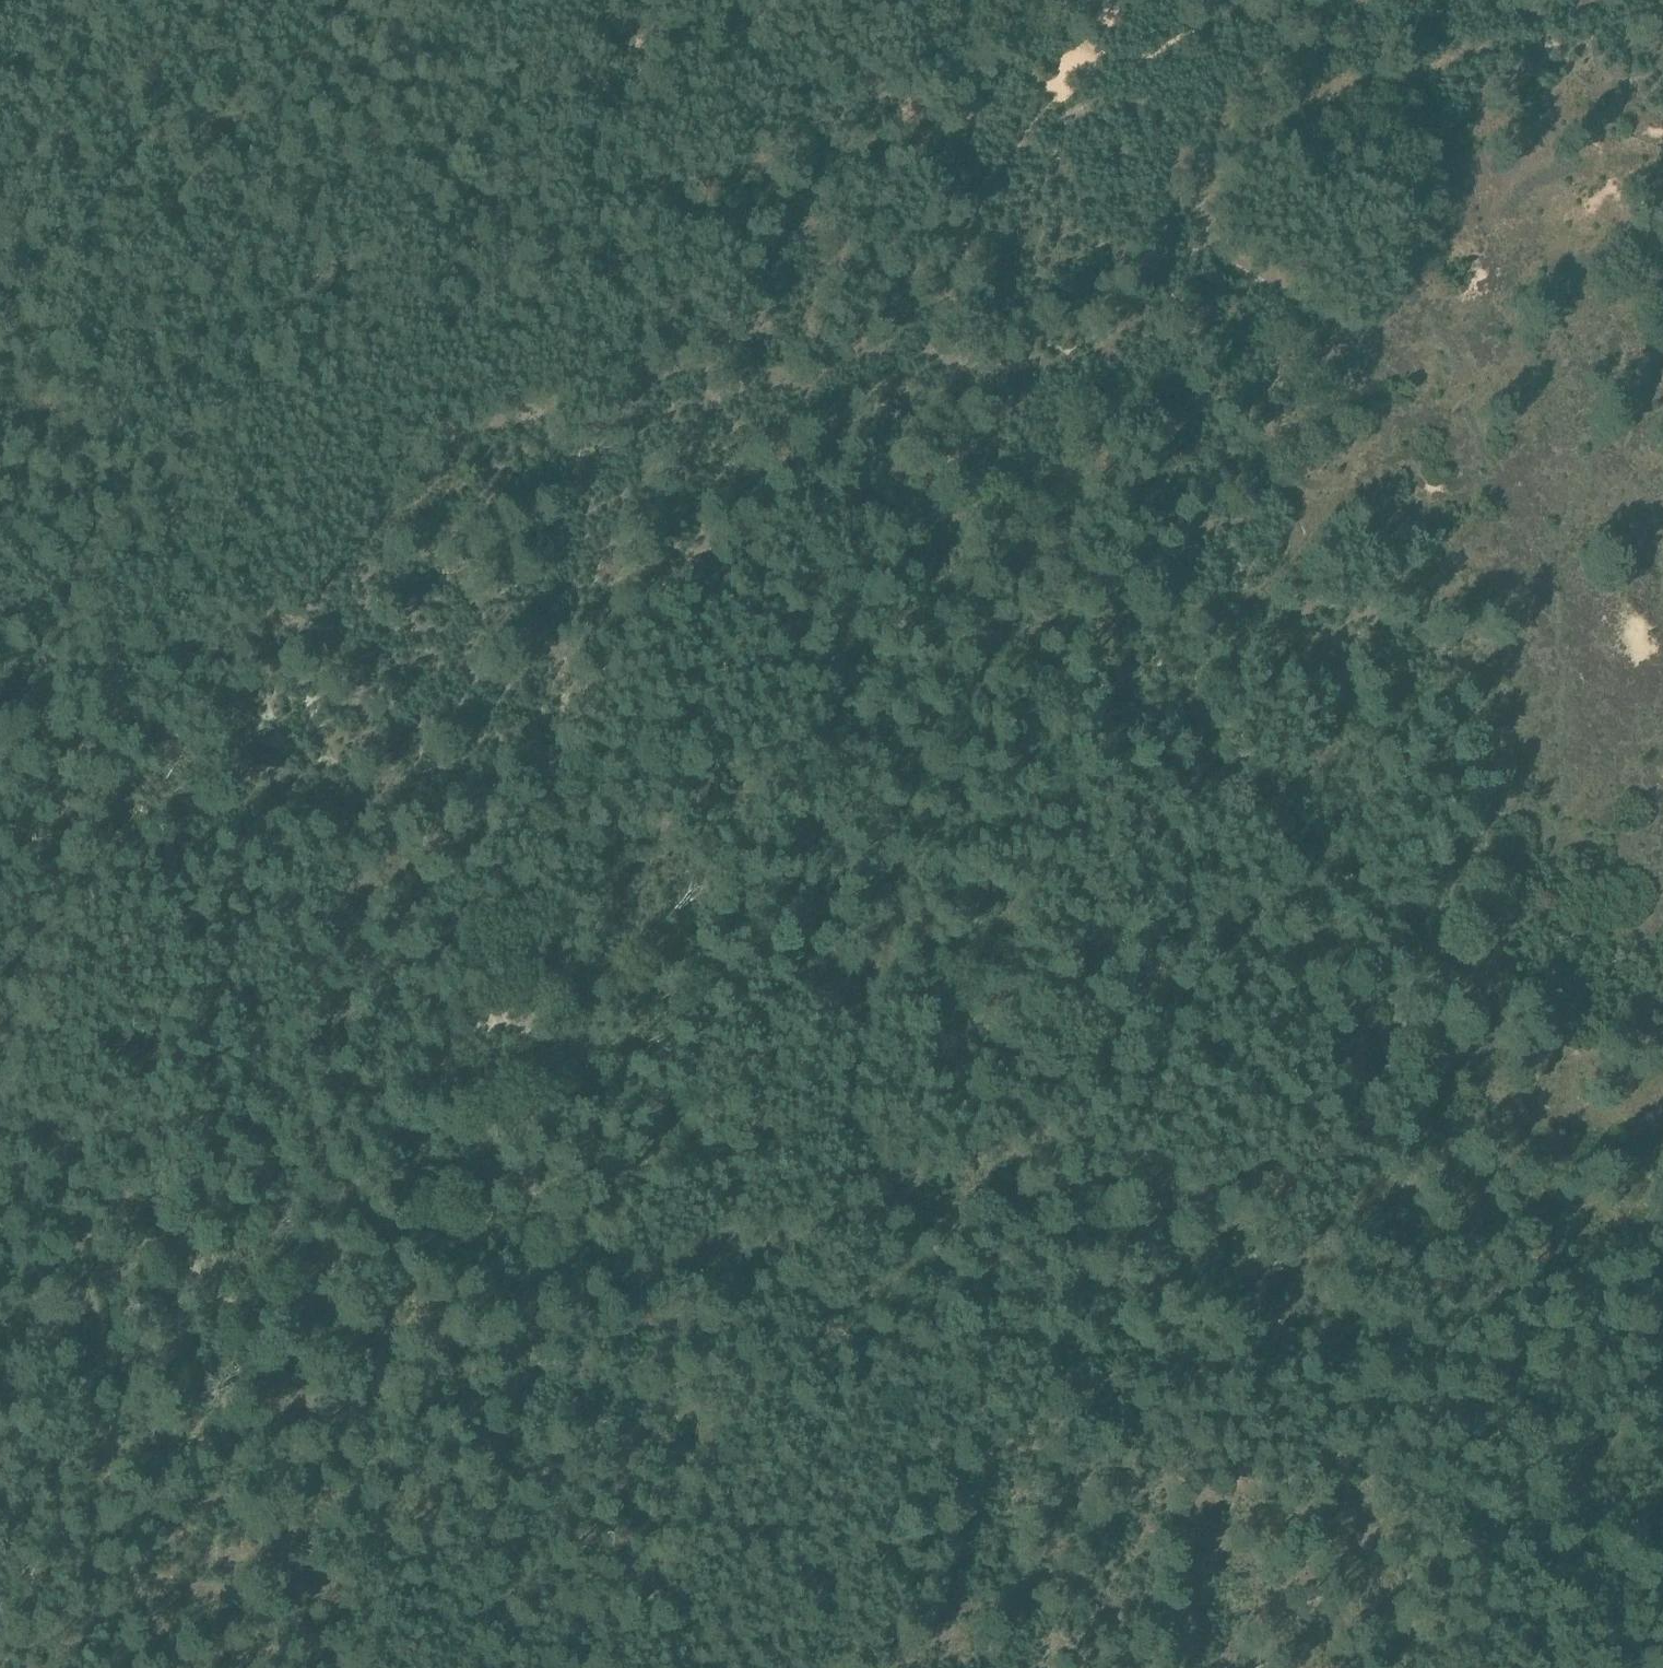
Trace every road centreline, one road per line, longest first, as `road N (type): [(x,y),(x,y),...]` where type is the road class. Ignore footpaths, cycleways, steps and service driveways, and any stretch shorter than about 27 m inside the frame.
road 1 (track): [(191,1667),(147,1622),(97,1520),(94,1493),(124,1387),(60,1218),(0,1158)]

